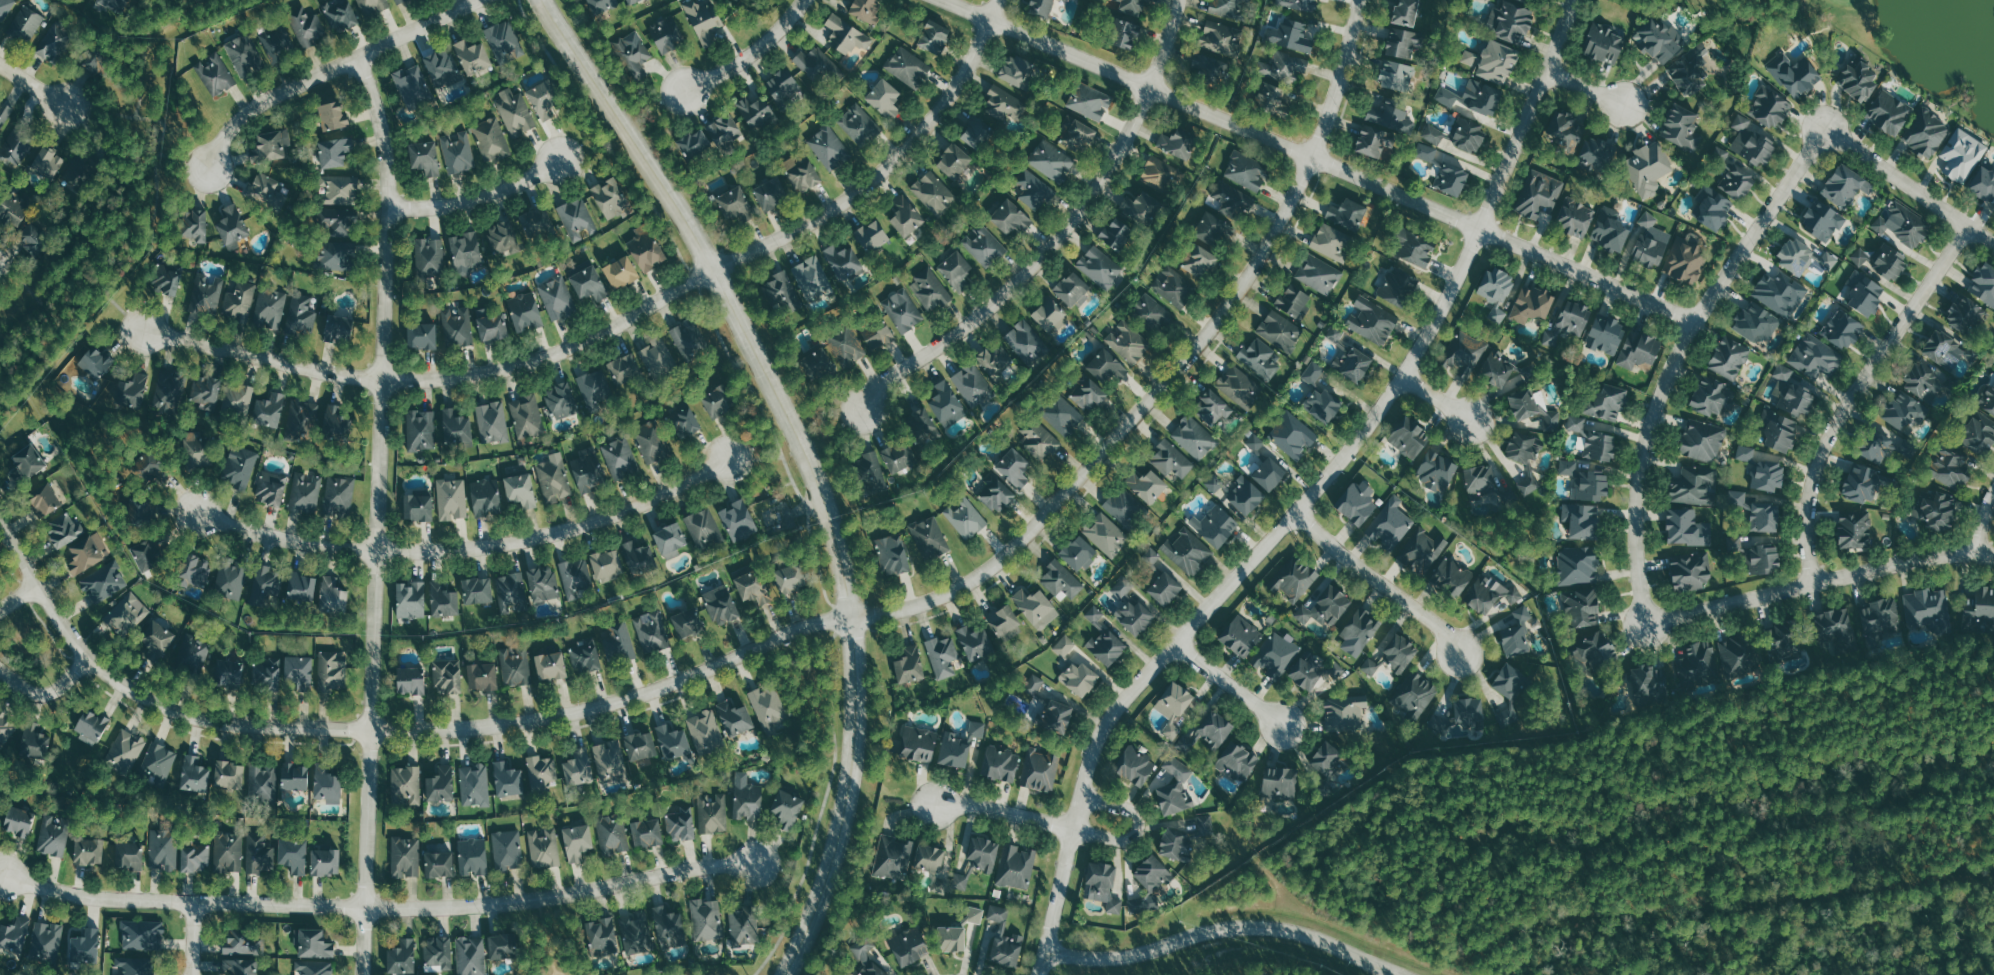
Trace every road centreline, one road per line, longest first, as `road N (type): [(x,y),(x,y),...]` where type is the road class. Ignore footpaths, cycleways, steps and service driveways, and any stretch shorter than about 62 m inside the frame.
road 1 (tertiary): [(0,524),(90,661),(177,710),(258,725),(475,728),(574,713),(693,676),(790,630),(926,602),(961,588),(1015,548),(1213,329),(1271,241),(1312,158),(1367,0)]
road 2 (tertiary): [(1039,974),(1099,737),(1119,704),(1332,470),(1402,376),(1457,284),(1574,0)]
road 3 (tertiary): [(544,0),(714,270),(820,492),(840,558),(862,716),(857,789),(788,974)]
road 4 (residential): [(354,60),(382,134),(387,207),(363,974)]
road 5 (residential): [(1697,323),(949,0)]
road 6 (residential): [(3,873),(93,895),(365,907),(484,905),(755,863)]
road 7 (residential): [(382,380),(438,379),(543,357),(829,212),(932,121),(994,19)]
road 8 (residential): [(1651,626),(1637,549),(1640,482),(1651,423),(1697,323),(1825,129),(1922,192)]
road 9 (residential): [(866,411),(896,373),(999,302),(1050,249),(1099,185),(1153,89)]
road 10 (residential): [(1816,580),(1810,496),(1823,454),(1967,227)]
road 11 (residential): [(727,459),(678,488),(553,531),(373,553)]
road 12 (tertiary): [(1397,974),(1274,927),(1196,936),(1122,959),(1047,951)]
road 13 (residential): [(1651,626),(1816,580),(1993,552)]
road 14 (residential): [(475,0),(256,104),(227,129),(207,168)]
road 15 (residential): [(1082,794),(1125,805),(1136,816),(1134,832),(1125,840),(971,804),(935,805)]
road 16 (residential): [(382,380),(141,329)]
road 17 (residential): [(1297,510),(1462,649)]
road 18 (residential): [(387,207),(478,198),(560,160)]
road 19 (residential): [(373,553),(308,544),(197,511)]
road 20 (residential): [(805,0),(741,64),(686,91)]
road 21 (residential): [(1175,646),(1280,723)]

